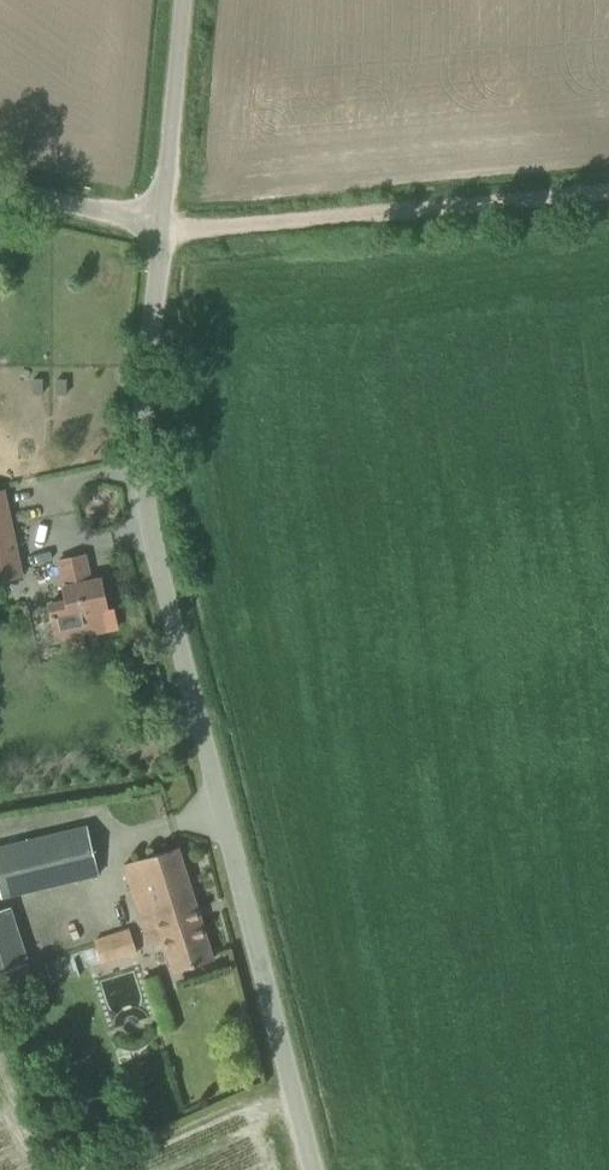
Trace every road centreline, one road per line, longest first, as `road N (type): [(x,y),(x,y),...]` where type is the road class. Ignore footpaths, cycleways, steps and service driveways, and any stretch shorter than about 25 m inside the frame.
road 1 (unclassified): [(312,1169),(158,591),(137,442),(153,216)]
road 2 (track): [(153,216),(203,232),(608,190)]
road 3 (unclassified): [(153,216),(173,0)]
road 4 (unclassified): [(153,216),(0,181)]

